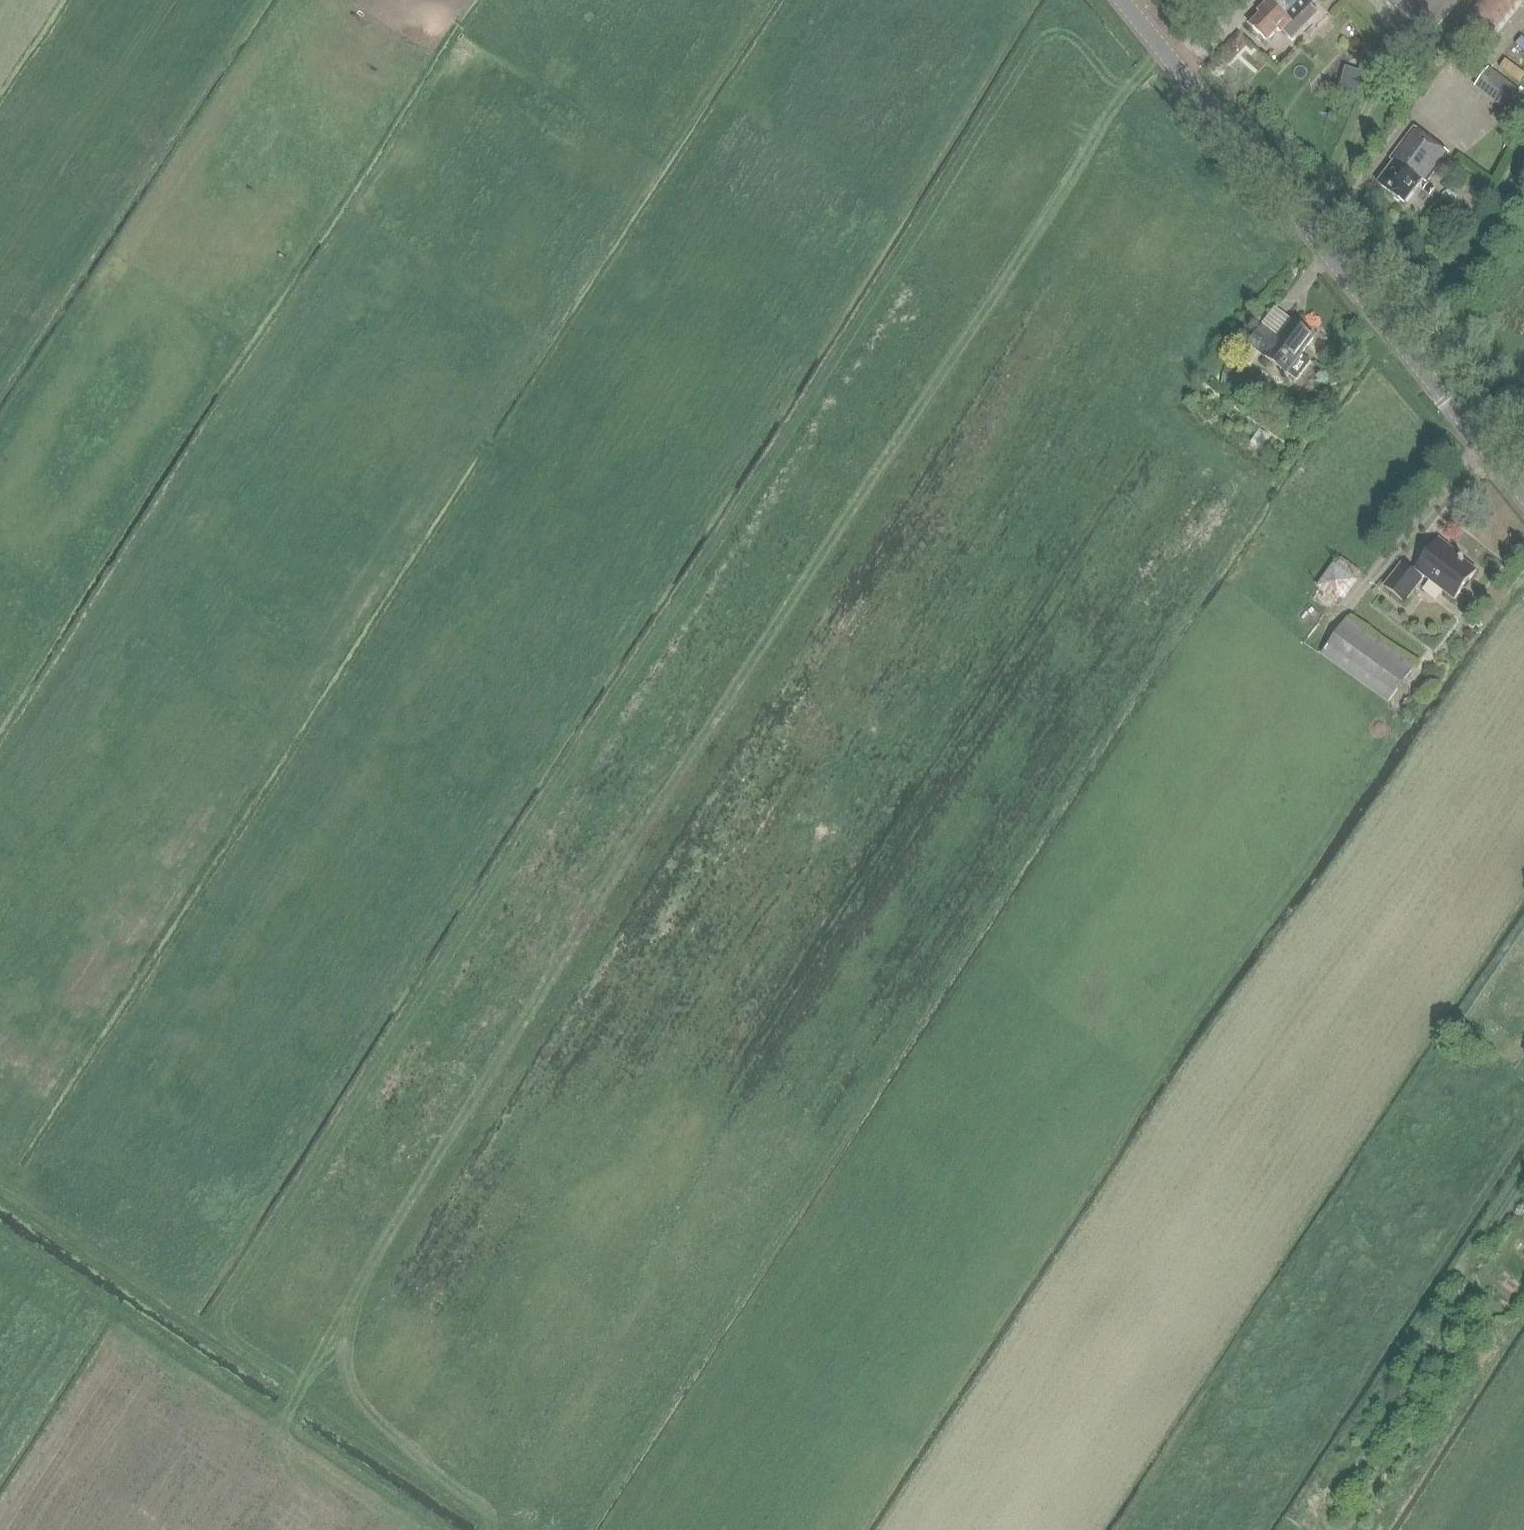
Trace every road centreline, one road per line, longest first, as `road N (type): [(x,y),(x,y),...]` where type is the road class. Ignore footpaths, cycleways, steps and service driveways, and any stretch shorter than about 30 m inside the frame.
road 1 (tertiary): [(1523,495),(1118,0)]

